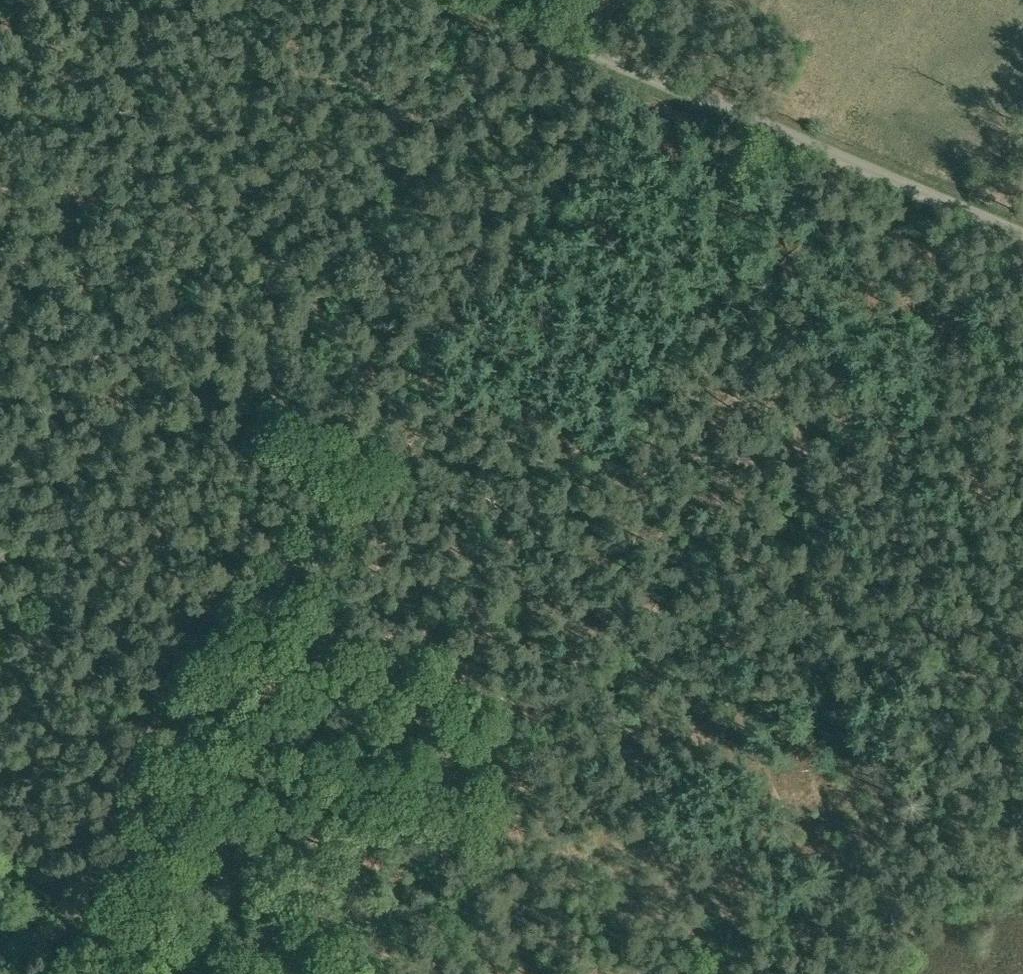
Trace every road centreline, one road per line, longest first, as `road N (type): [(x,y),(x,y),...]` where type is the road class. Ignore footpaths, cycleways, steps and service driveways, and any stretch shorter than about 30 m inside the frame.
road 1 (unclassified): [(1022,238),(470,0)]
road 2 (track): [(199,973),(0,871)]

